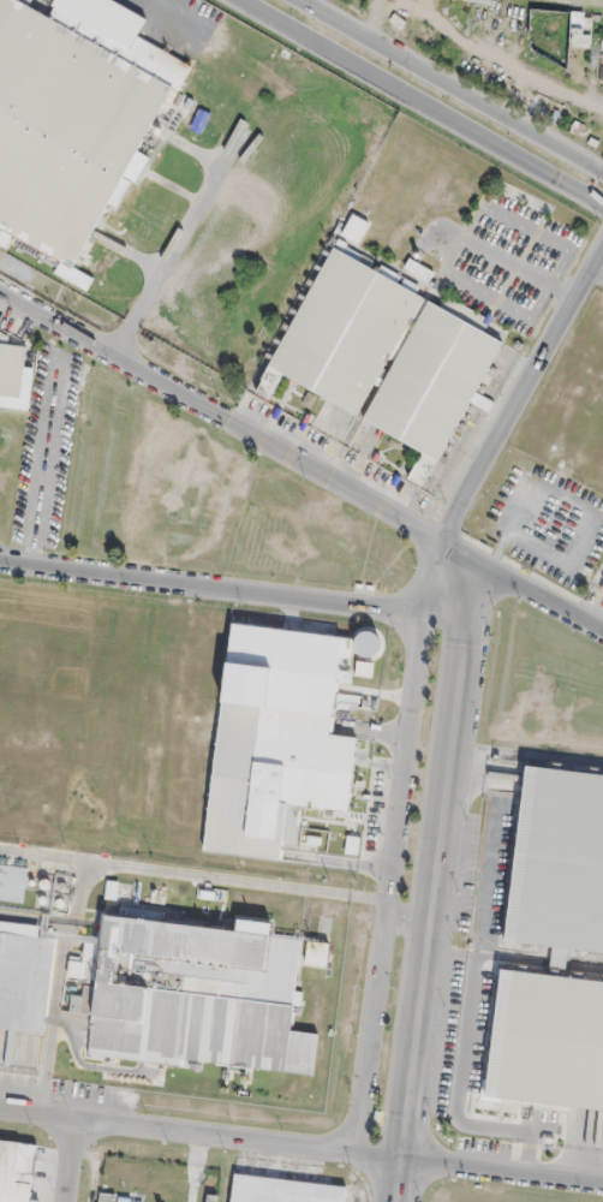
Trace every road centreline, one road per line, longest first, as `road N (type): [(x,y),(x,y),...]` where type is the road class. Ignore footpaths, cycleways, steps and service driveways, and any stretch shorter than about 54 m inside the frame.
road 1 (tertiary): [(602,261),(443,545),(425,618),(357,1158)]
road 2 (residential): [(0,295),(602,634)]
road 3 (tertiary): [(238,0),(602,207)]
road 4 (tertiary): [(602,174),(298,0)]
road 5 (residential): [(602,118),(406,0)]

